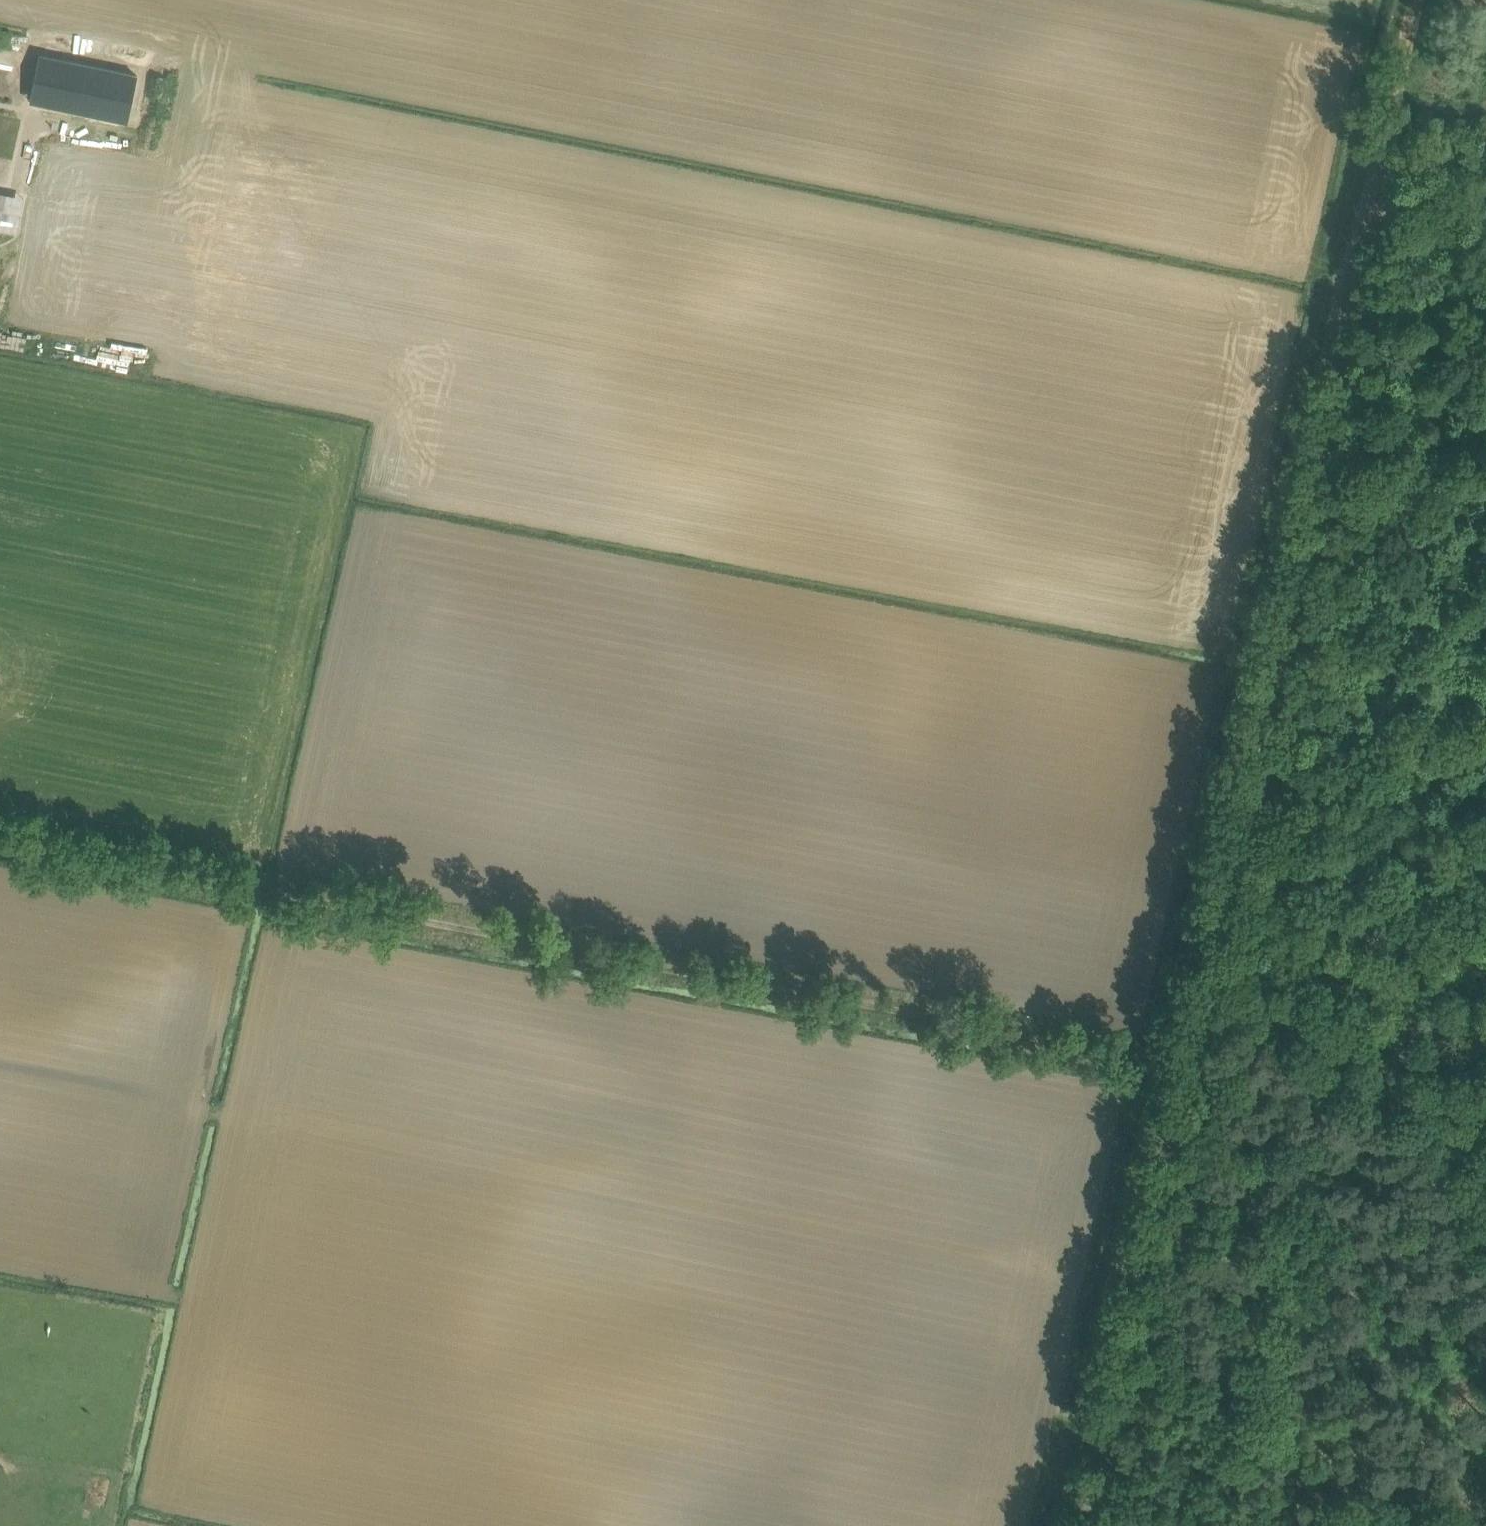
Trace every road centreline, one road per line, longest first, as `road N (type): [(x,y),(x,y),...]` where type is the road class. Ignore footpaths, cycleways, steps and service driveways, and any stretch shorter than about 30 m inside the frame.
road 1 (track): [(1172,1071),(0,843)]
road 2 (track): [(1374,163),(1172,1071)]
road 3 (track): [(1172,1071),(1072,1525)]
road 4 (track): [(1410,0),(1374,163)]

